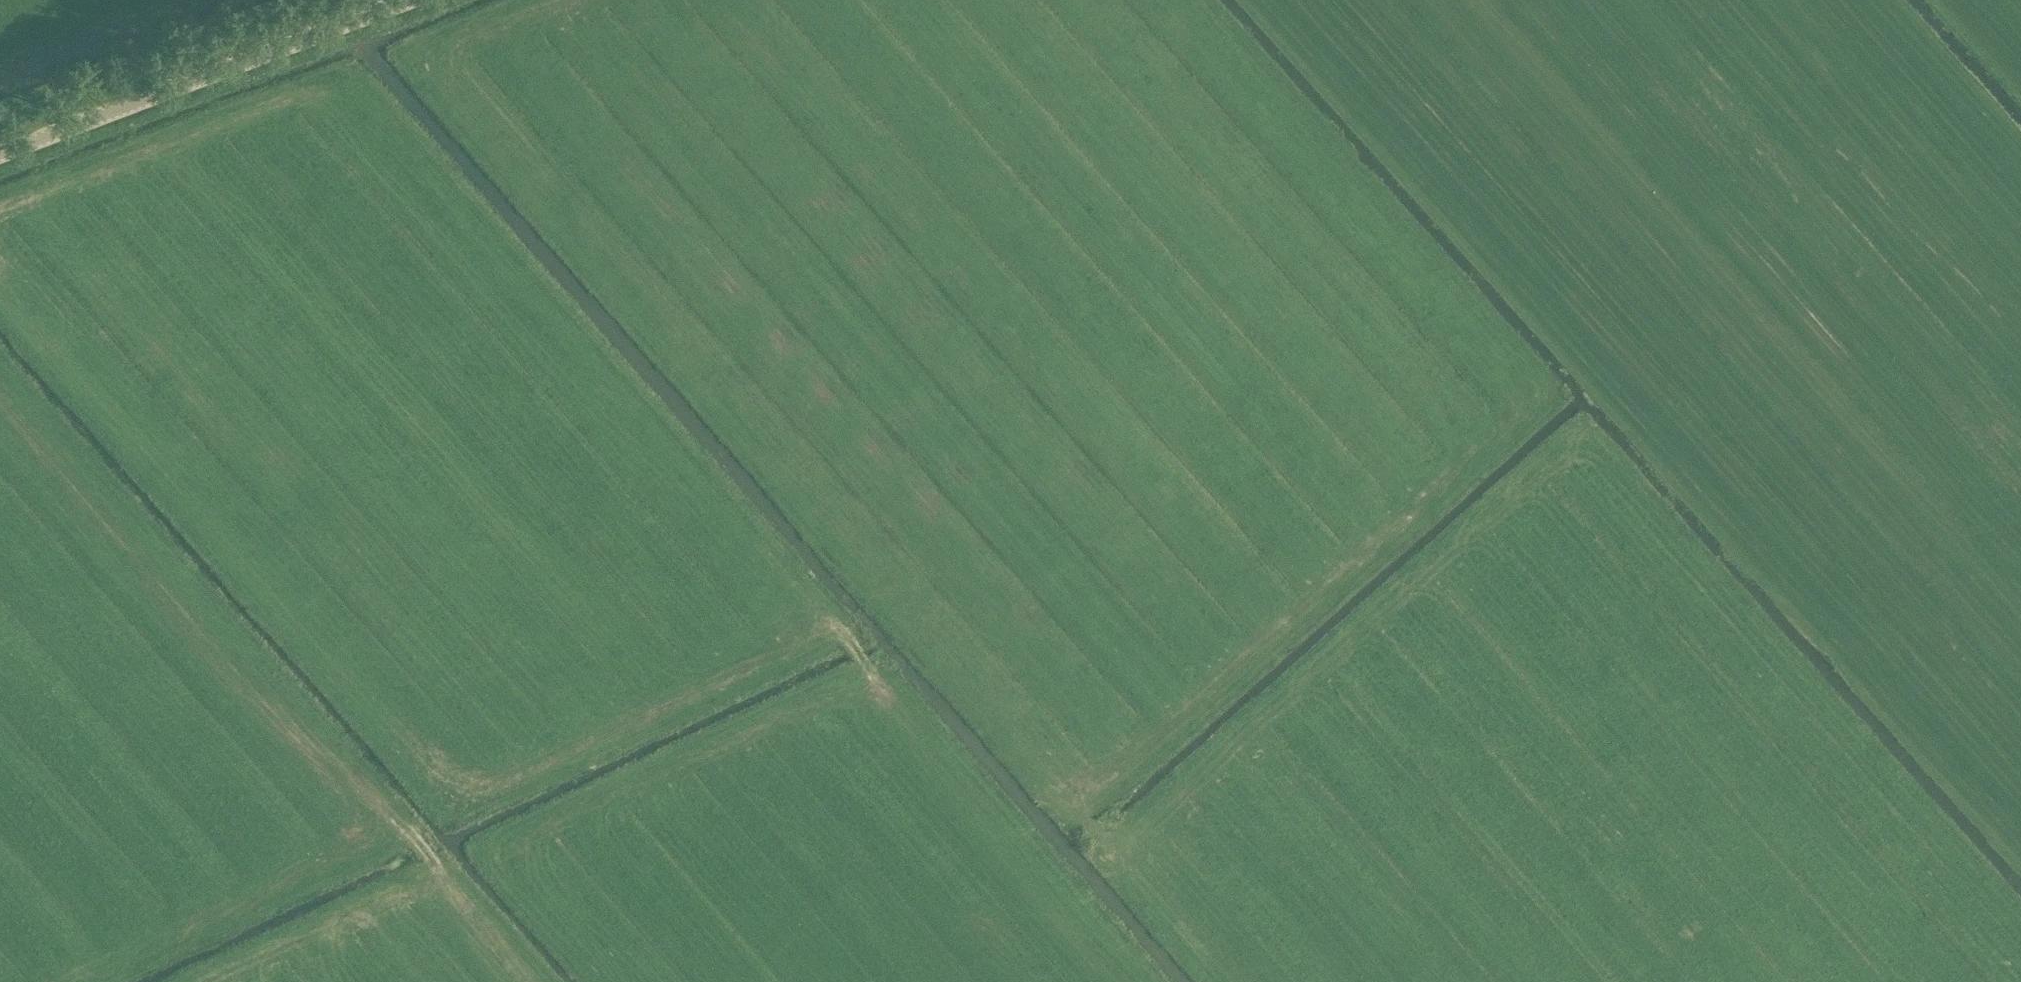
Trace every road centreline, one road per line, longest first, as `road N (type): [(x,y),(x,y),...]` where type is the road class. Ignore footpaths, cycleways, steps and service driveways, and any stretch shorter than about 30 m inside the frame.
road 1 (unclassified): [(0,153),(418,0)]

